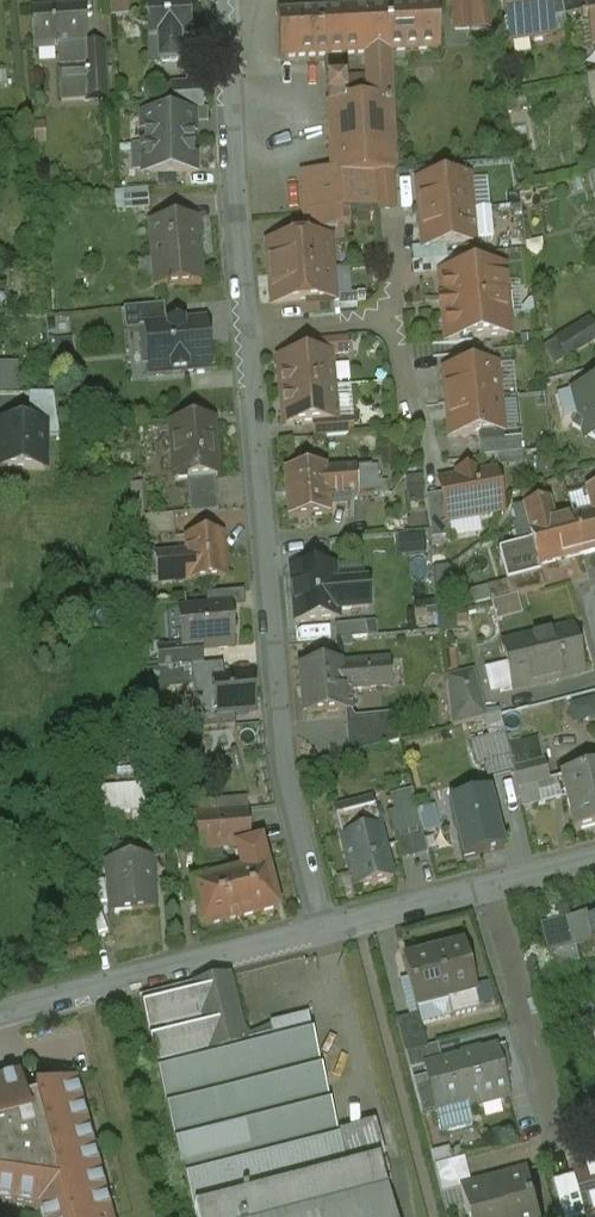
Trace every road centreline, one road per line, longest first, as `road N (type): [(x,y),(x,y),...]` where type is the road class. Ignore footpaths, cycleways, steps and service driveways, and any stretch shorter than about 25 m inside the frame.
road 1 (residential): [(249,332),(281,724),(325,927)]
road 2 (residential): [(0,1013),(325,927)]
road 3 (residential): [(226,0),(249,332)]
road 4 (residential): [(487,888),(561,1139),(594,1131)]
road 5 (residential): [(325,927),(487,888)]
road 6 (residential): [(249,332),(392,319)]

